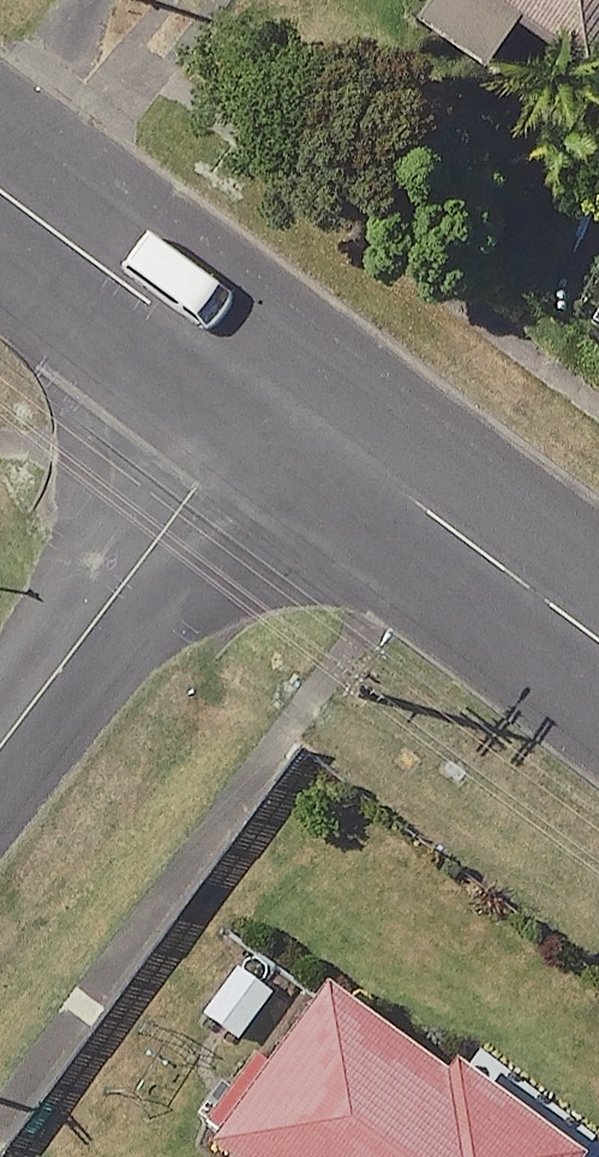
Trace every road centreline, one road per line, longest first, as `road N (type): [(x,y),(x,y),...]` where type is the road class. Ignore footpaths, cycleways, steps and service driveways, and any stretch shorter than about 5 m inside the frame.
road 1 (residential): [(0,756),(268,396)]
road 2 (tertiary): [(268,396),(598,644)]
road 3 (tertiary): [(0,195),(268,396)]

